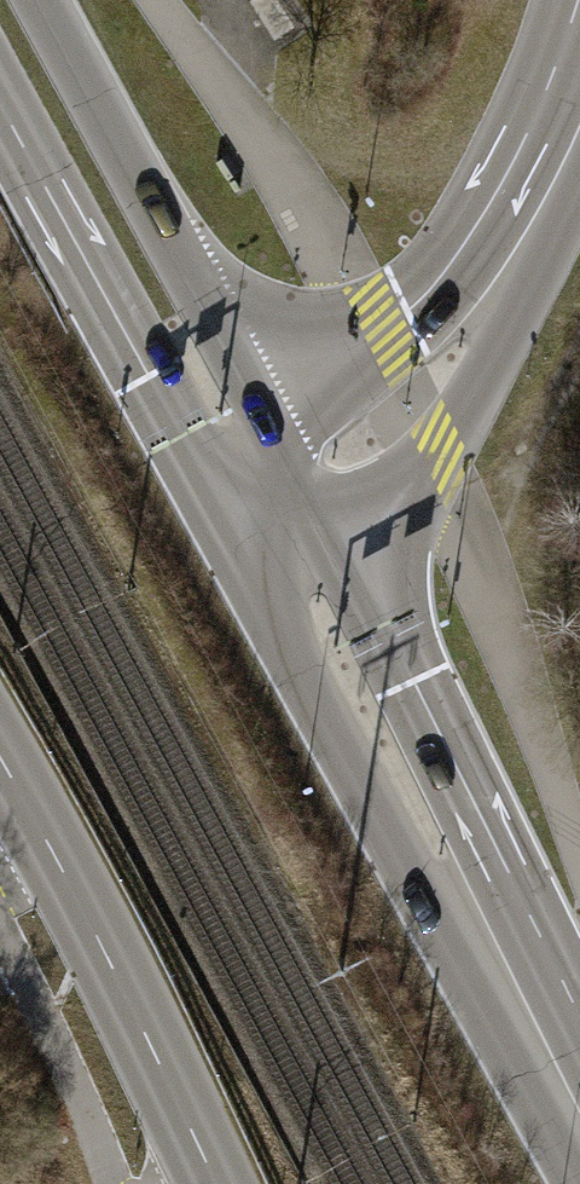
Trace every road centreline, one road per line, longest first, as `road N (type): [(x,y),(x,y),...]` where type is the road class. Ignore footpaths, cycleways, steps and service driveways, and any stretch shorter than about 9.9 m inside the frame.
road 1 (secondary): [(301,482),(36,0)]
road 2 (tertiary): [(301,482),(405,411),(435,376),(524,221),(579,75)]
road 3 (tertiary): [(0,755),(47,836),(215,1183)]
road 4 (secondary): [(0,106),(226,526)]
road 5 (secondary): [(470,903),(453,780),(301,482)]
road 6 (secondary): [(226,526),(376,815),(470,903)]
road 7 (secondary): [(579,1132),(470,903)]
road 8 (track): [(473,551),(579,357)]

